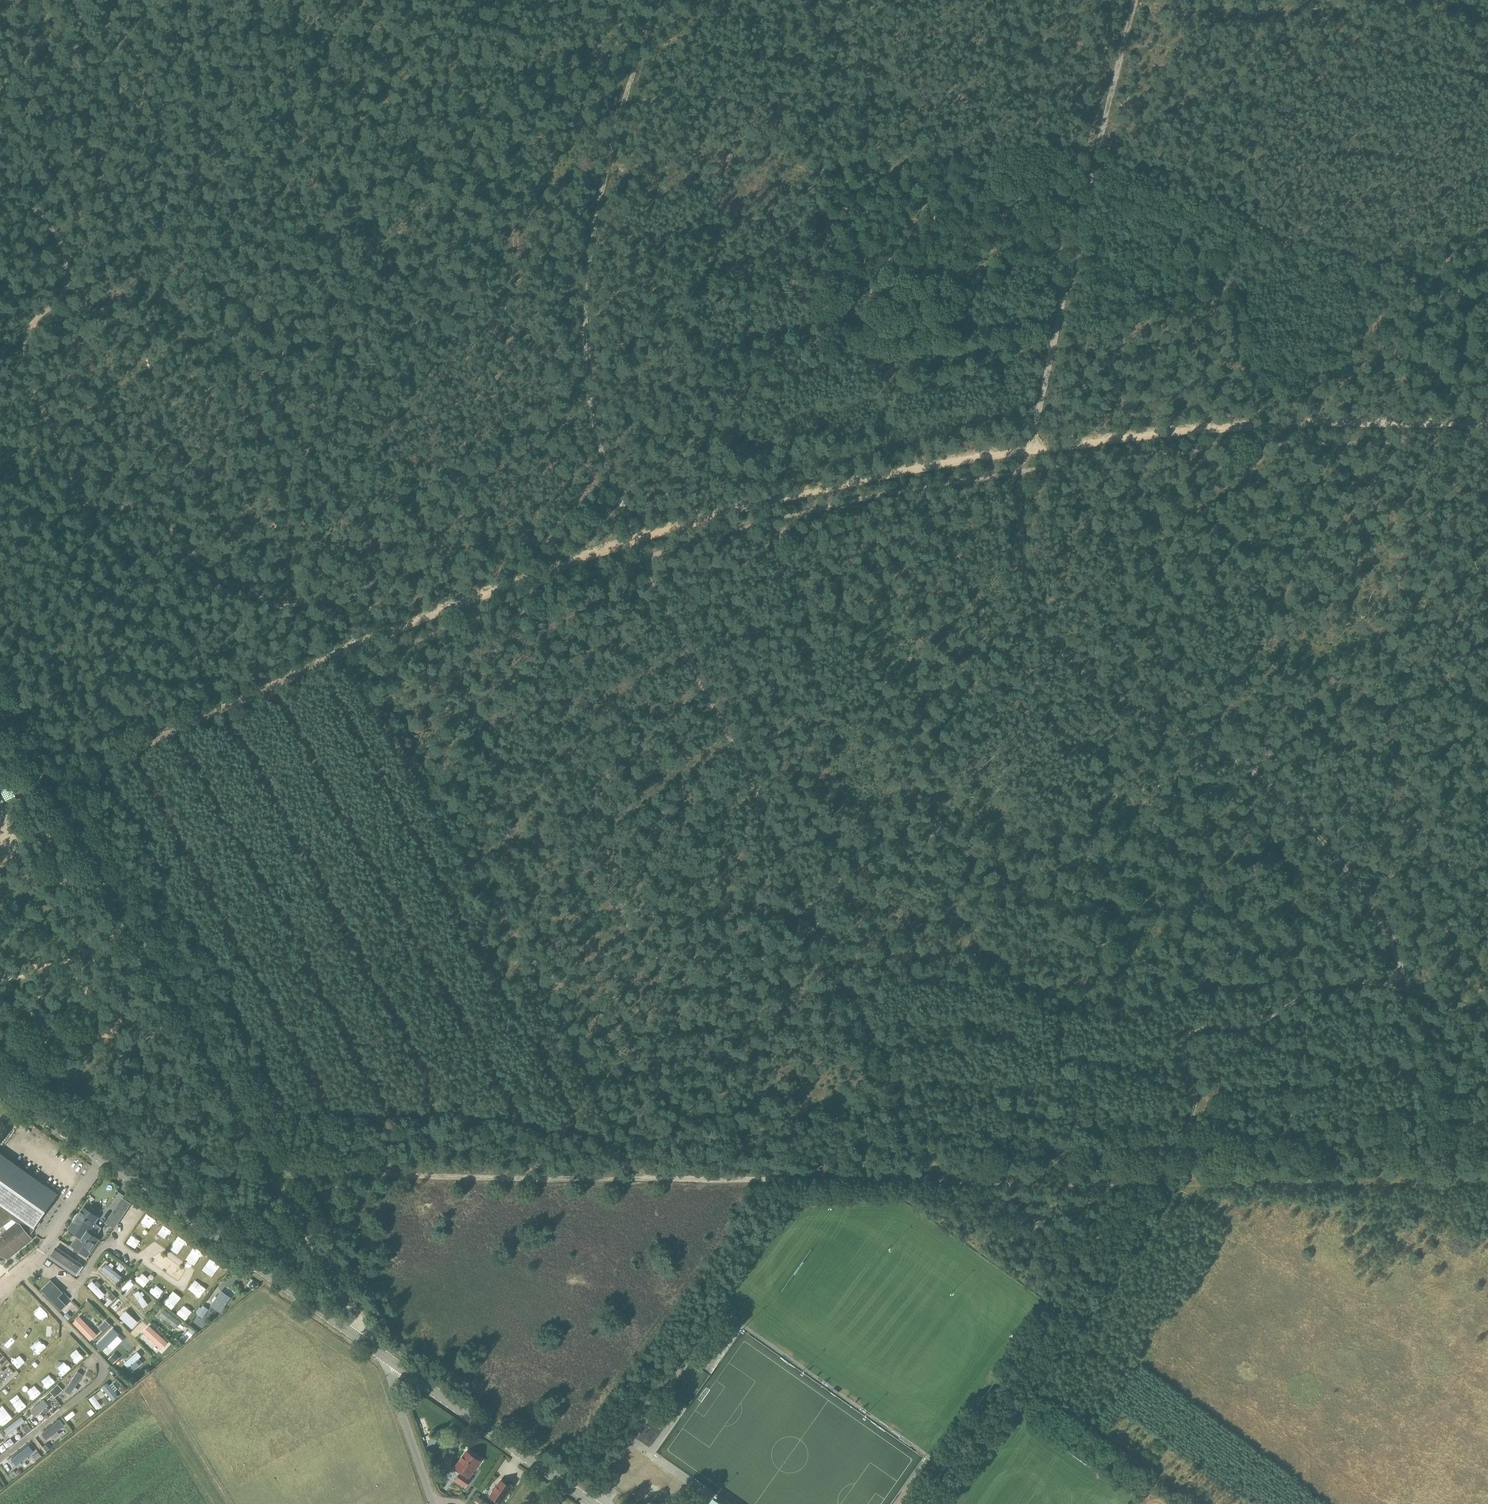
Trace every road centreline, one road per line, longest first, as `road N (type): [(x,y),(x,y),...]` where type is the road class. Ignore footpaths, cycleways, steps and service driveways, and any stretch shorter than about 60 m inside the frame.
road 1 (track): [(641,1177),(1150,1180),(1170,1164),(1194,1109),(1182,1055),(1194,1031),(1258,1024),(1334,984),(1377,982),(1487,1011)]
road 2 (track): [(636,541),(692,521),(1030,453),(1324,419),(1487,425)]
road 3 (track): [(1455,1145),(1431,1043),(1384,923),(1291,800),(1196,732),(1125,702),(1045,633),(1028,581),(1023,476)]
road 4 (track): [(391,633),(368,608),(349,602),(267,605),(242,568),(205,564),(183,547),(152,505),(95,509),(76,497),(24,353),(25,338),(64,294),(59,235),(14,190),(0,187)]
road 5 (track): [(641,1177),(344,653)]
road 6 (track): [(636,541),(585,380),(584,319),(603,175),(651,0)]
road 7 (track): [(1023,476),(1135,0)]
road 8 (tertiary): [(383,1354),(0,1087)]
road 9 (track): [(56,787),(278,1175)]
road 10 (track): [(278,1175),(641,1177)]
road 11 (track): [(344,653),(56,787)]
road 12 (track): [(391,633),(636,541)]
road 13 (tertiary): [(594,1503),(383,1354)]
road 14 (track): [(375,1348),(278,1175)]
road 15 (unclassified): [(435,1503),(383,1354)]

